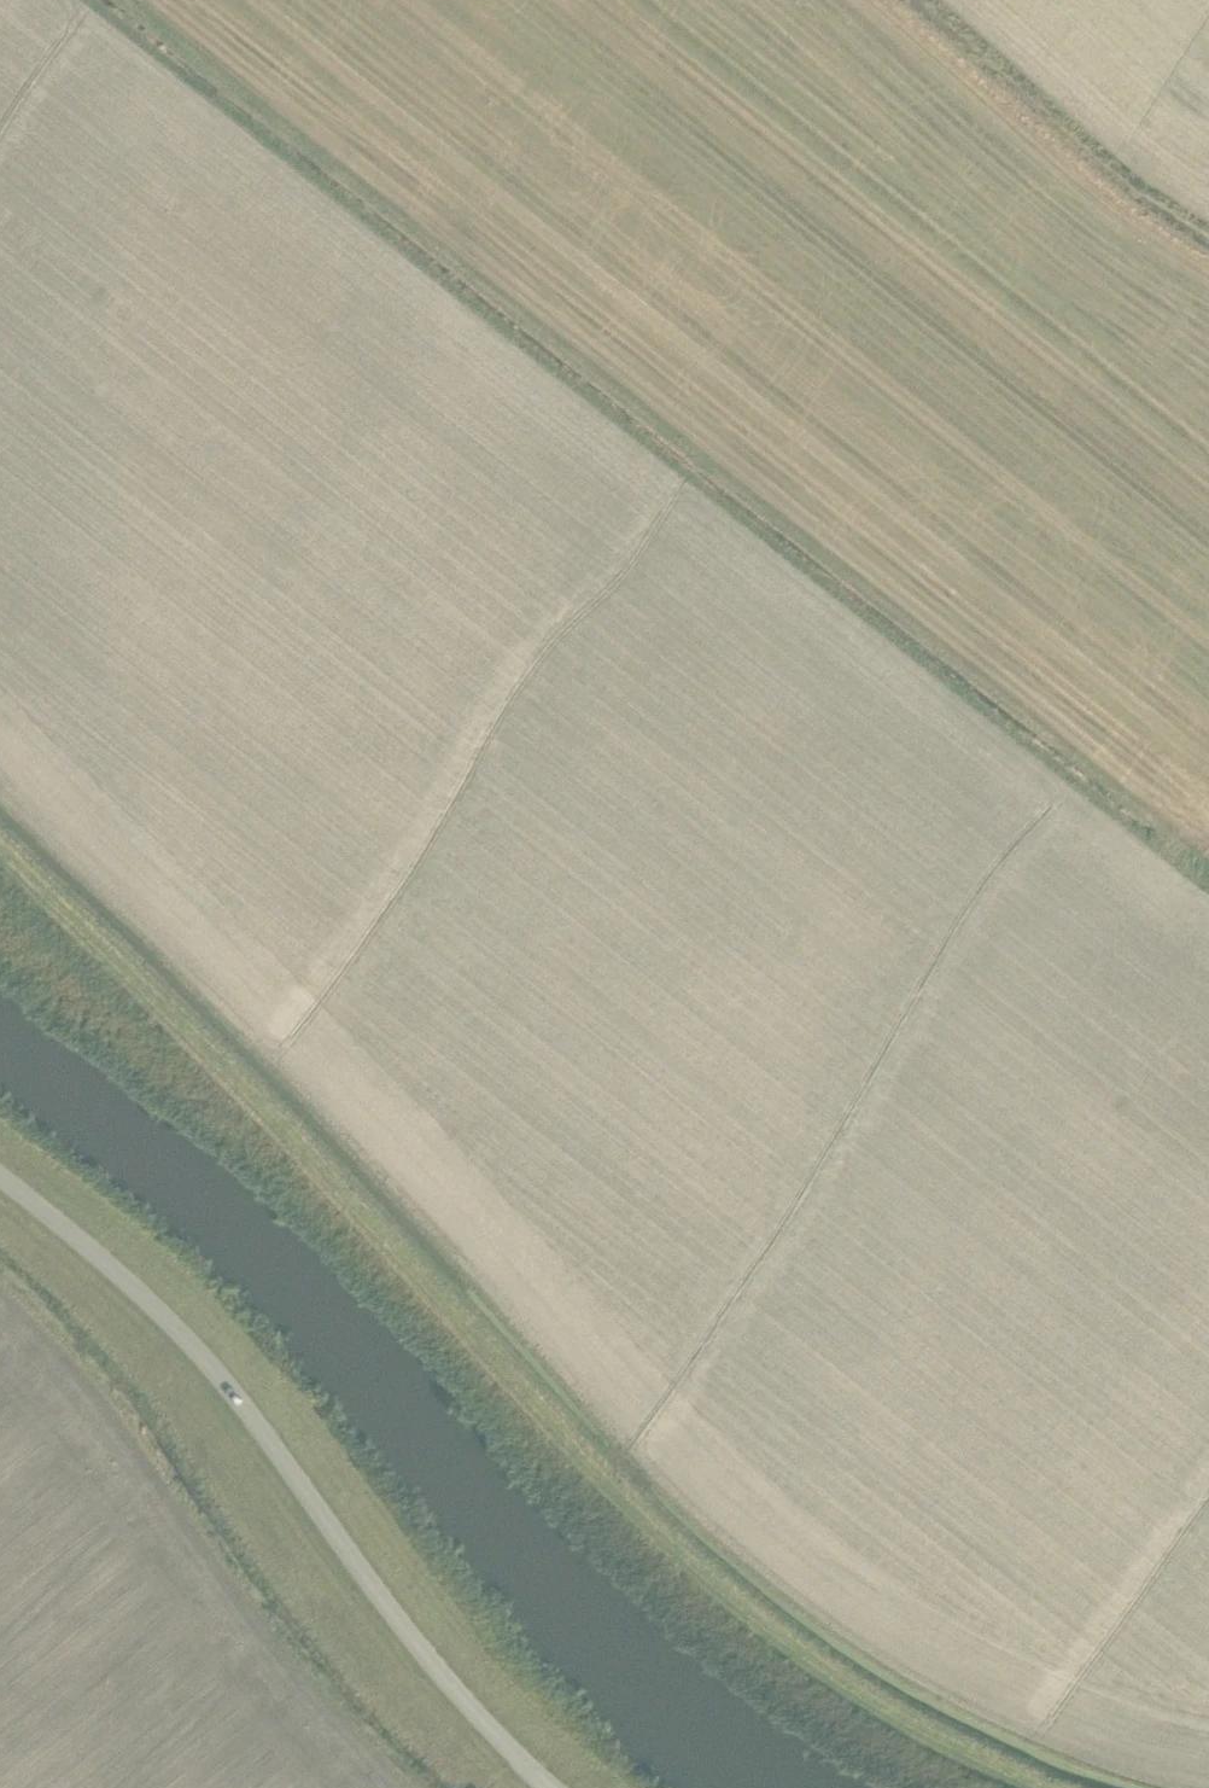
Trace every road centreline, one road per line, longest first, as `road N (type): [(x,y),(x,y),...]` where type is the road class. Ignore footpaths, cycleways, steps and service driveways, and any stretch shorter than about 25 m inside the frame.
road 1 (unclassified): [(541,1787),(430,1669),(212,1371),(0,1171)]

